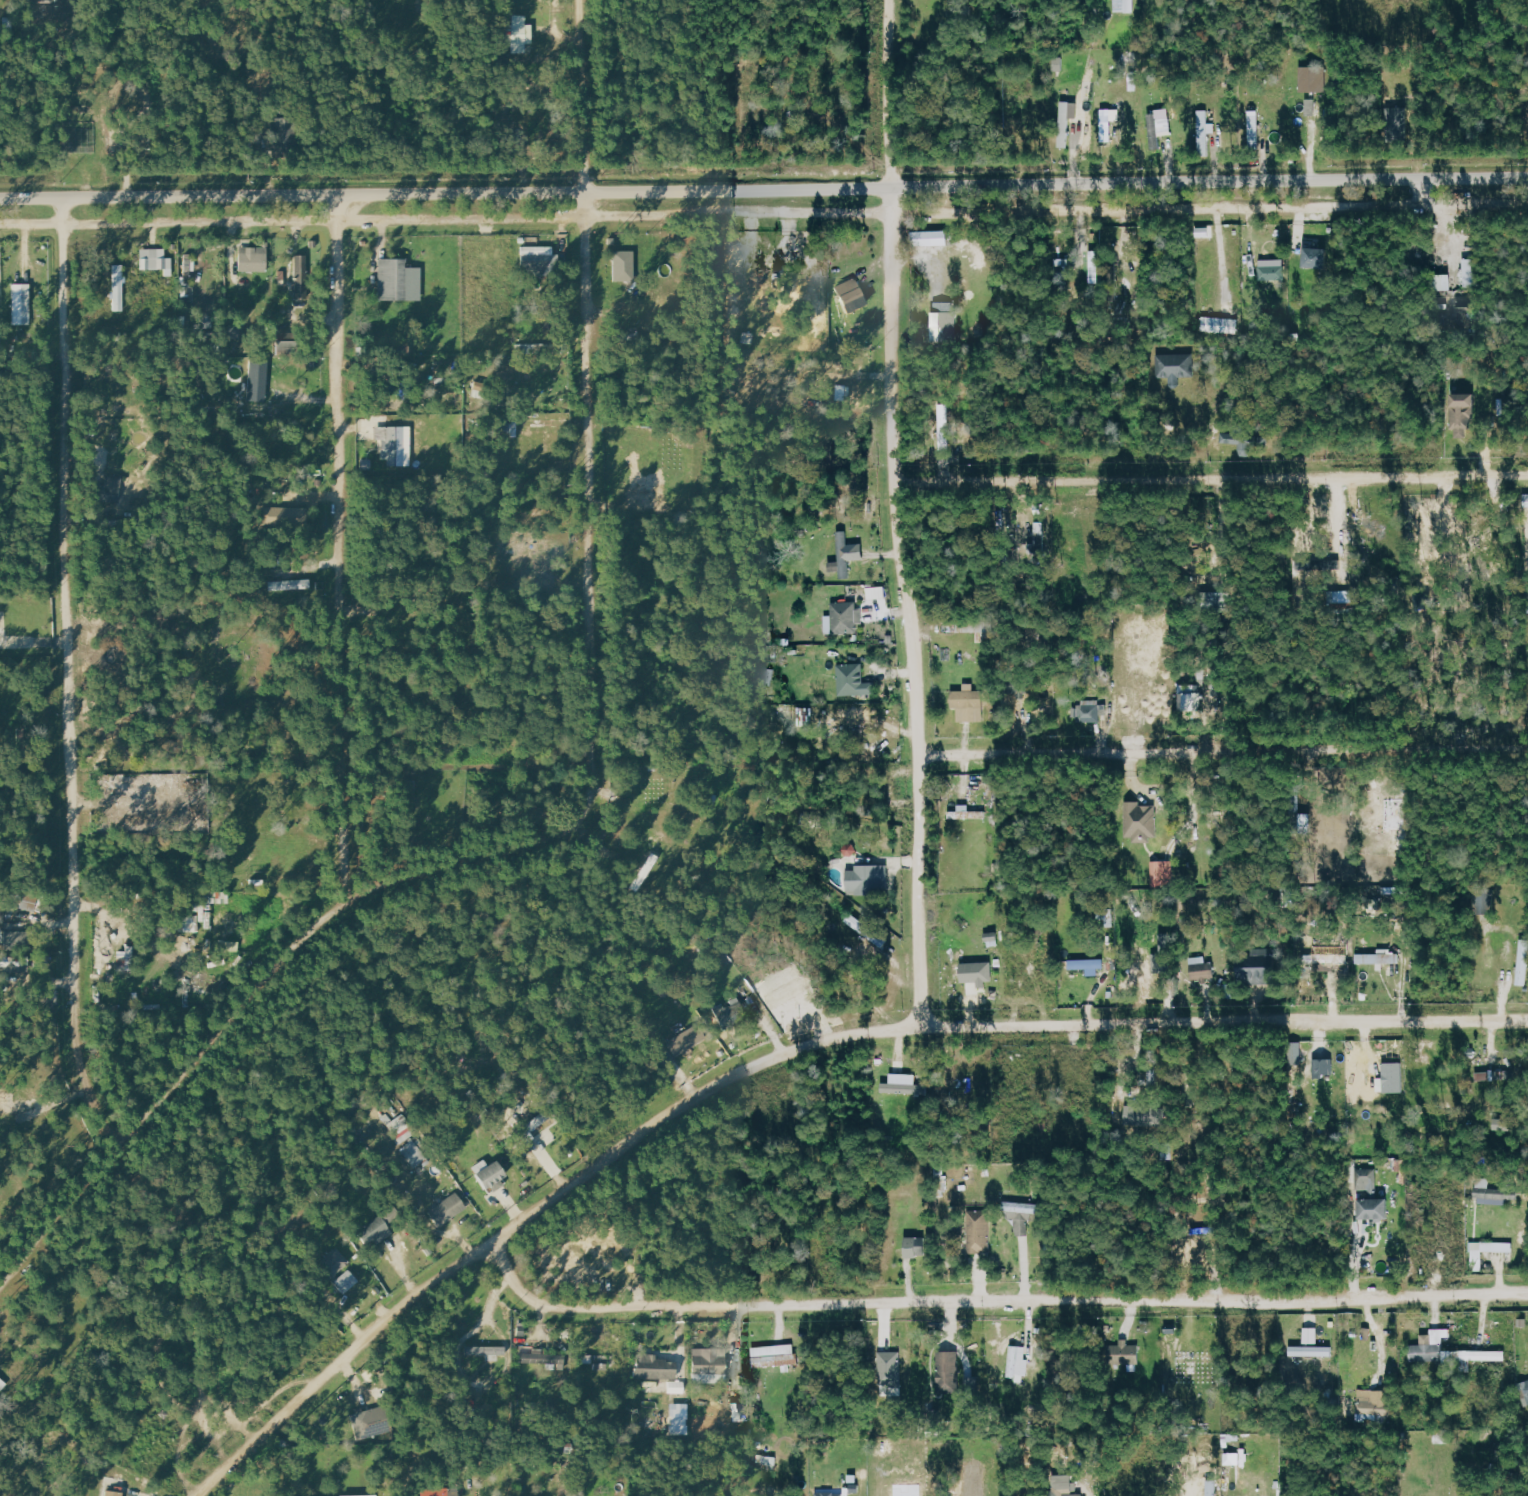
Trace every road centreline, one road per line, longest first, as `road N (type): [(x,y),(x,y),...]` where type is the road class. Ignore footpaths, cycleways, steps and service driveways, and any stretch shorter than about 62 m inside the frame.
road 1 (residential): [(0,1280),(310,930),(387,887),(533,846),(589,807),(583,0)]
road 2 (tertiary): [(0,225),(1527,202)]
road 3 (tertiary): [(1527,176),(0,197)]
road 4 (residential): [(498,1242),(527,1297),(553,1309),(1527,1292)]
road 5 (residential): [(889,0),(895,483),(919,752),(921,1024)]
road 6 (residential): [(122,1140),(86,1072),(77,1035),(66,225)]
road 7 (residential): [(921,1024),(820,1042),(746,1067),(662,1119),(408,1299),(194,1495)]
road 8 (residential): [(339,222),(344,905)]
road 9 (residential): [(895,483),(1527,481)]
road 10 (residential): [(919,752),(1527,746)]
road 11 (residential): [(921,1024),(1527,1017)]

